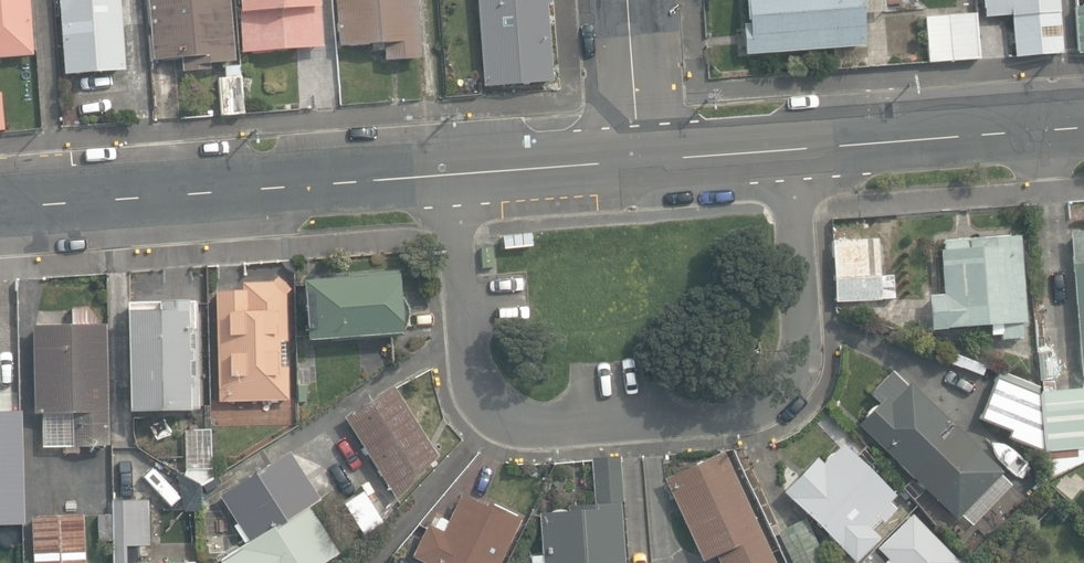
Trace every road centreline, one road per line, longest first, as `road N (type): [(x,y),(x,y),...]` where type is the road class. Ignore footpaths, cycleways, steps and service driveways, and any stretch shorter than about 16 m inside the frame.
road 1 (residential): [(795,150),(804,368),(744,412),(540,422),(490,409),(471,375),(447,173)]
road 2 (residential): [(0,206),(447,173)]
road 3 (residential): [(795,150),(1083,127)]
road 4 (residential): [(447,173),(638,161)]
road 5 (residential): [(627,0),(638,161)]
road 6 (residential): [(638,161),(795,150)]

